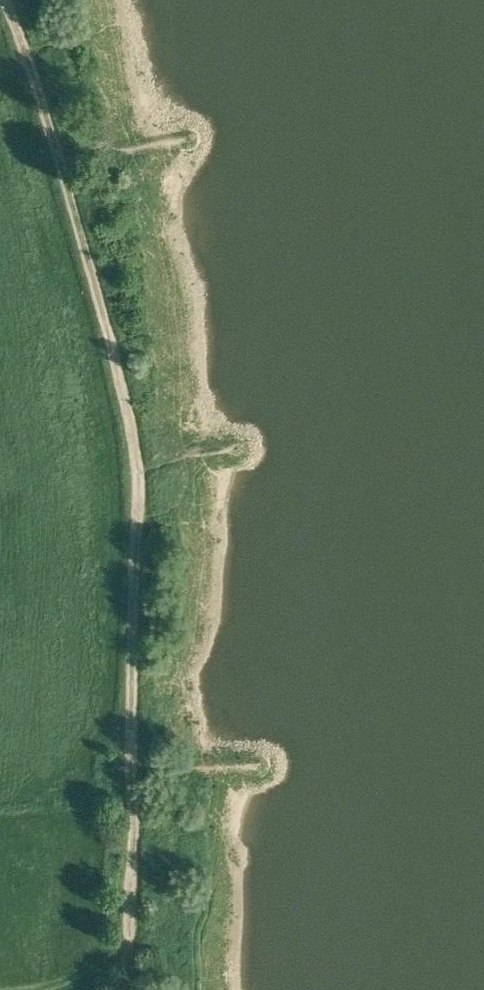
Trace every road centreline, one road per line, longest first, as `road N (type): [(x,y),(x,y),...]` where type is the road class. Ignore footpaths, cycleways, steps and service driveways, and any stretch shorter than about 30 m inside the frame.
road 1 (track): [(3,0),(139,436),(133,989)]

